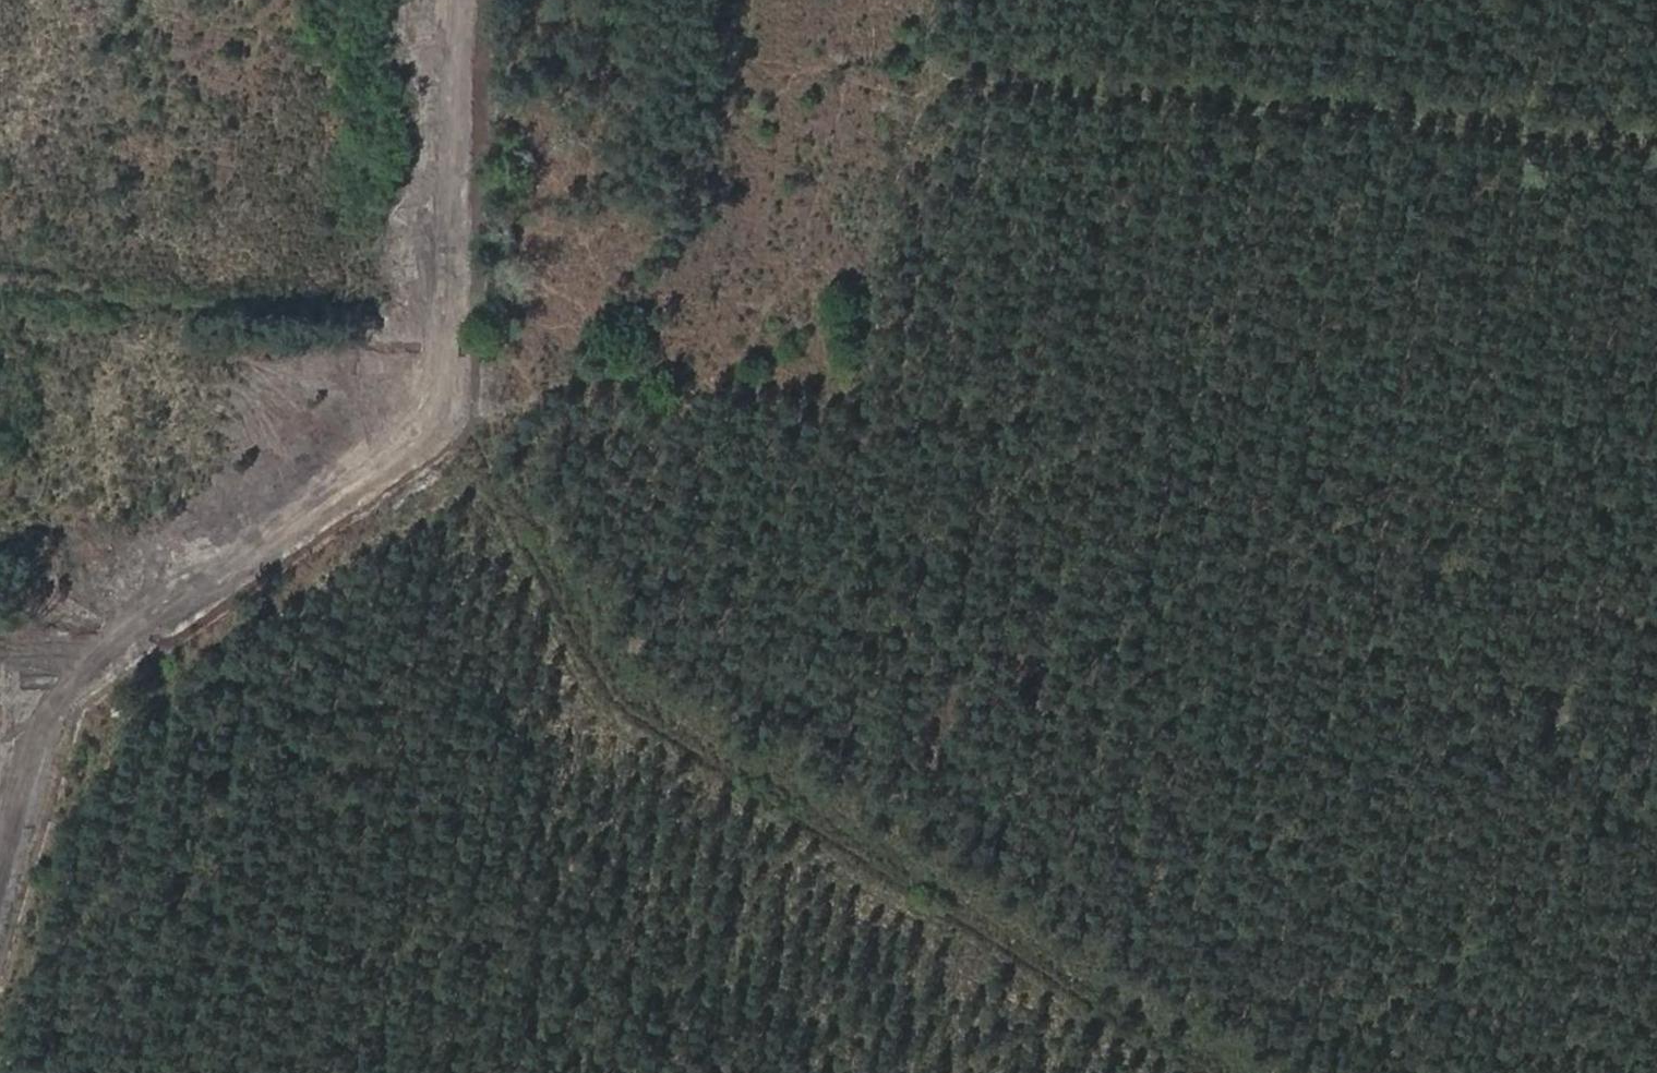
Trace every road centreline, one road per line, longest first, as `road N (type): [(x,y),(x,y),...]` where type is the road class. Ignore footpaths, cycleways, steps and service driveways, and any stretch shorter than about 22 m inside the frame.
road 1 (track): [(458,0),(445,369),(433,406),(407,439),(142,617),(76,676),(45,715),(0,865)]

